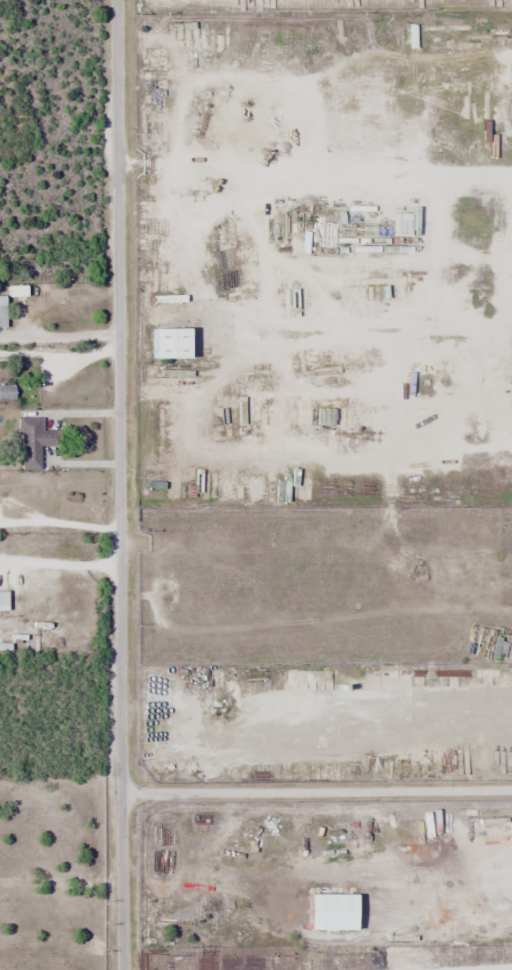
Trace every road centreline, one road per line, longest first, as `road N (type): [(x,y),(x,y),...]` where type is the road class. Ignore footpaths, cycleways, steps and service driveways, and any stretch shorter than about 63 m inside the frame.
road 1 (residential): [(123,969),(116,0)]
road 2 (residential): [(122,791),(511,789)]

